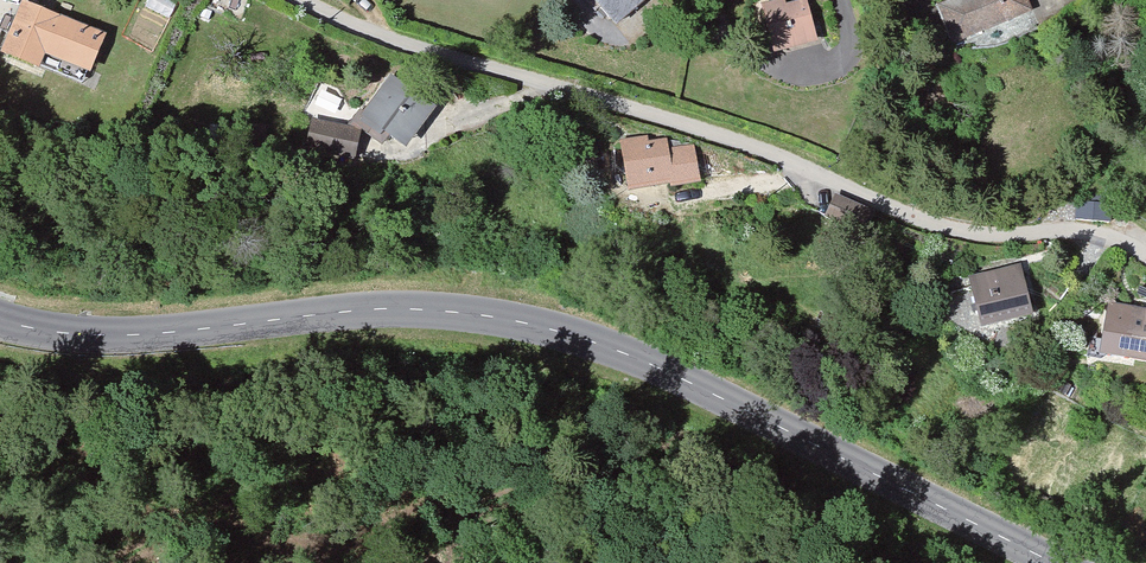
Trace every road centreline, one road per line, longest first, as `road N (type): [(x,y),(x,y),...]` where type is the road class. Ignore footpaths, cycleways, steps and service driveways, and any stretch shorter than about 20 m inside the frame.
road 1 (tertiary): [(1054,562),(576,334),(428,312),(342,313),(123,337),(0,322)]
road 2 (residential): [(304,0),(356,26),(788,161),(943,228),(1003,237),(1082,230),(1145,257)]

